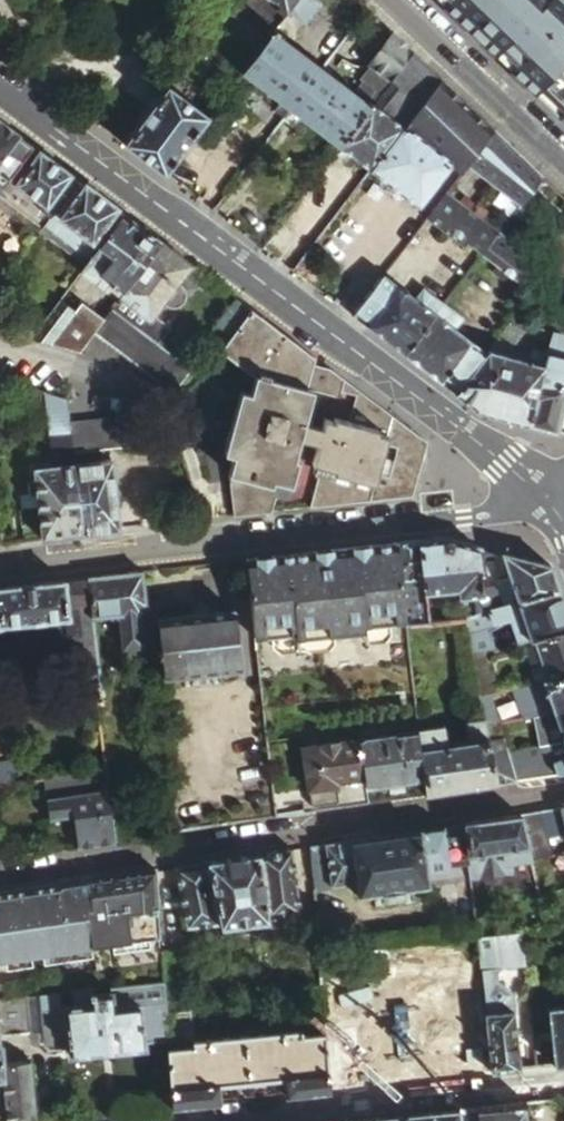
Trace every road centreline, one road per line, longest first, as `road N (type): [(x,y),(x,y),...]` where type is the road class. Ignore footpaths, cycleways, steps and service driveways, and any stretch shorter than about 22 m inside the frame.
road 1 (tertiary): [(0,90),(533,486)]
road 2 (unclassified): [(0,878),(563,791)]
road 3 (residential): [(533,486),(492,514),(0,571)]
road 4 (residential): [(563,1086),(222,1120)]
road 5 (residential): [(563,161),(389,0)]

